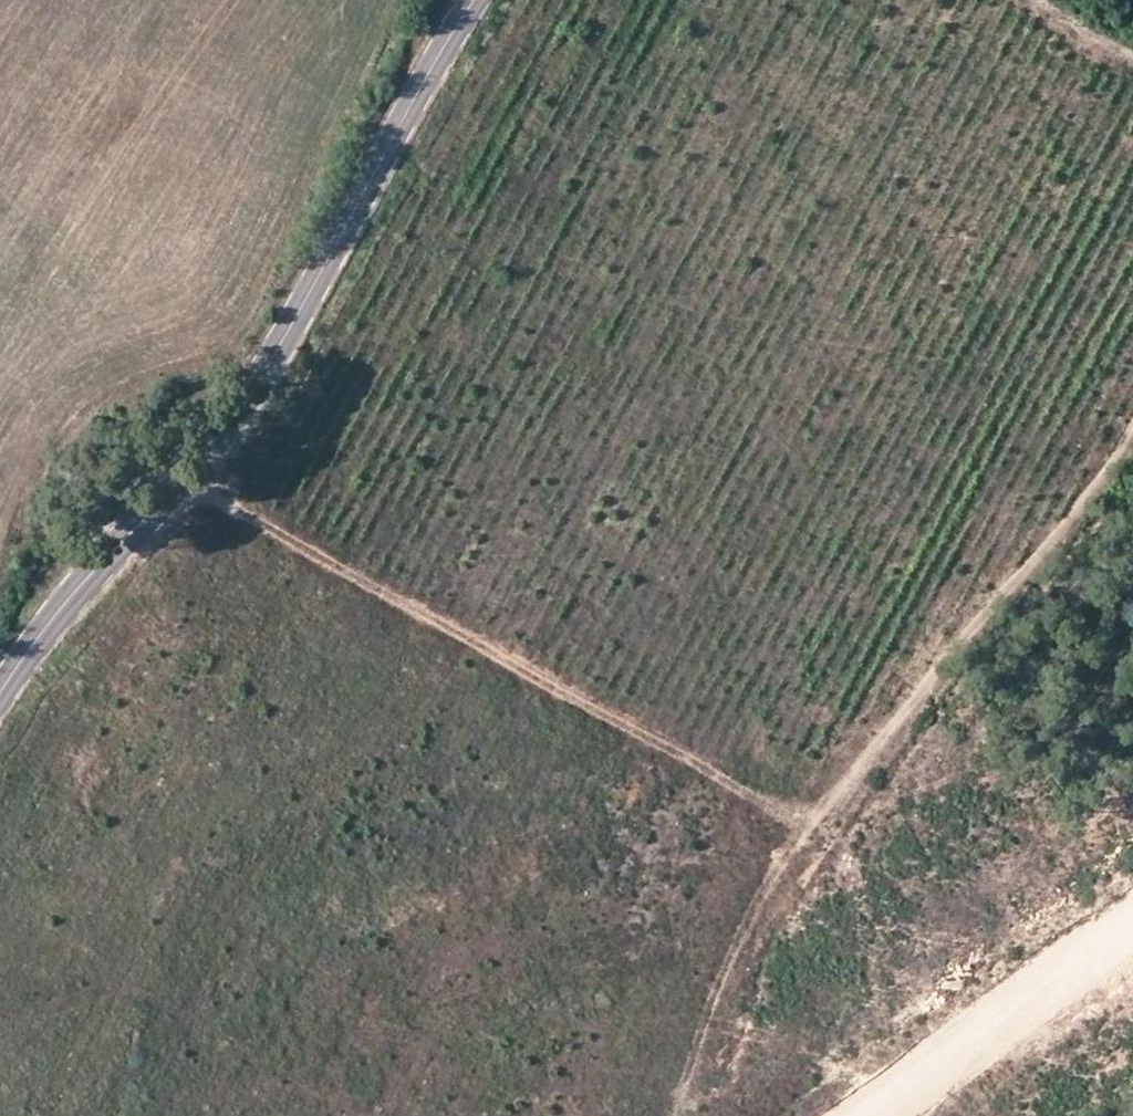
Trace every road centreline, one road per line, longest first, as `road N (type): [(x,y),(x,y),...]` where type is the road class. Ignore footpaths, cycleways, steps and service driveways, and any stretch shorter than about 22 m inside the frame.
road 1 (tertiary): [(474,0),(244,400),(69,597),(0,691)]
road 2 (primary): [(525,1115),(840,1046),(1132,951)]

